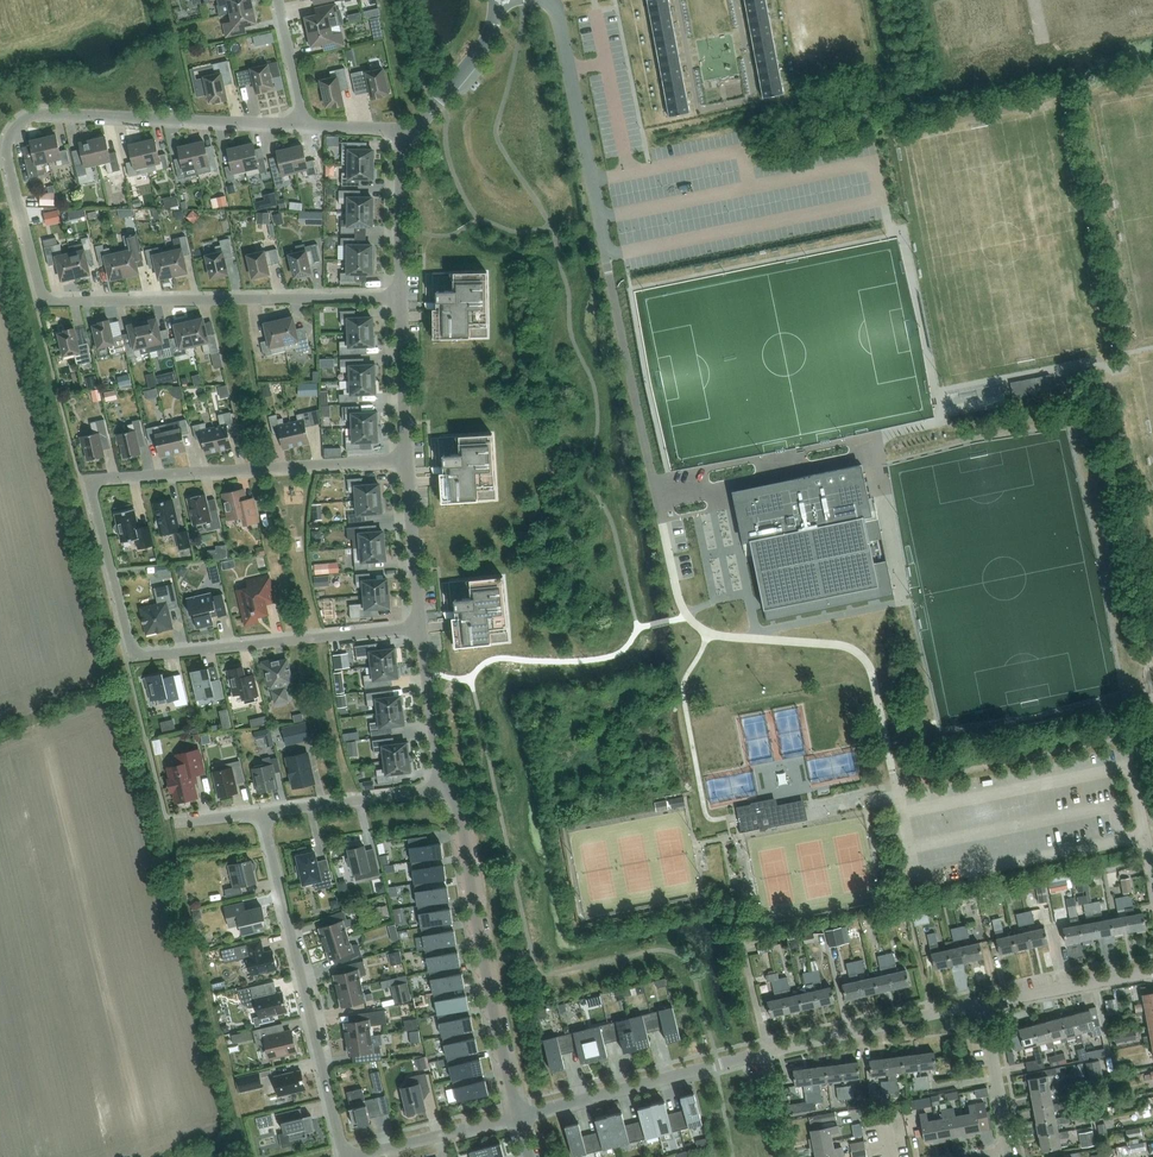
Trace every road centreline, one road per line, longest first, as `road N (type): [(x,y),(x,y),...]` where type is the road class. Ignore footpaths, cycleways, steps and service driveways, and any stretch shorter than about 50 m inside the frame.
road 1 (residential): [(402,299),(44,297),(6,158),(21,121),(48,114),(303,125)]
road 2 (residential): [(409,461),(104,479),(94,498),(136,654),(420,628)]
road 3 (residential): [(985,1006),(765,1052),(519,1117)]
road 4 (residential): [(345,1156),(262,813)]
road 5 (residential): [(519,1117),(481,950),(461,807),(443,788)]
road 6 (residential): [(443,788),(262,813)]
road 7 (residential): [(1152,971),(985,1006)]
road 8 (residential): [(353,1156),(519,1117)]
road 9 (residential): [(420,628),(409,461)]
road 10 (unclassified): [(497,0),(484,45),(410,136)]
road 11 (residential): [(402,299),(410,136)]
road 12 (residential): [(409,461),(402,299)]
road 13 (residential): [(443,788),(420,628)]
road 14 (residential): [(1011,1152),(985,1006)]
road 15 (residential): [(303,125),(277,0)]

